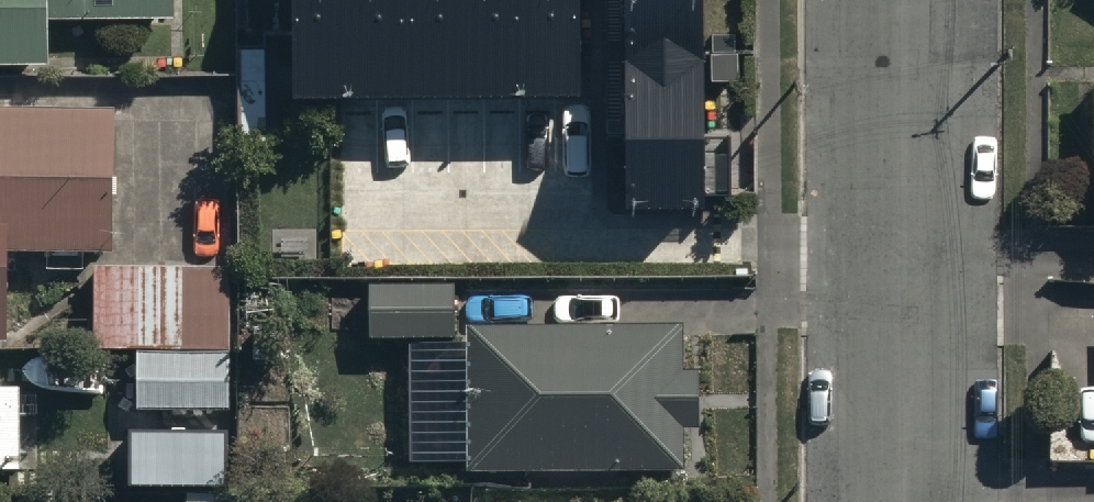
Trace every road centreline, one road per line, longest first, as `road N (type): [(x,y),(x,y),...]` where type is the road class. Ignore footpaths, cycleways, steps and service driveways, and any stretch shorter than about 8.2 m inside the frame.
road 1 (residential): [(904,501),(903,0)]

